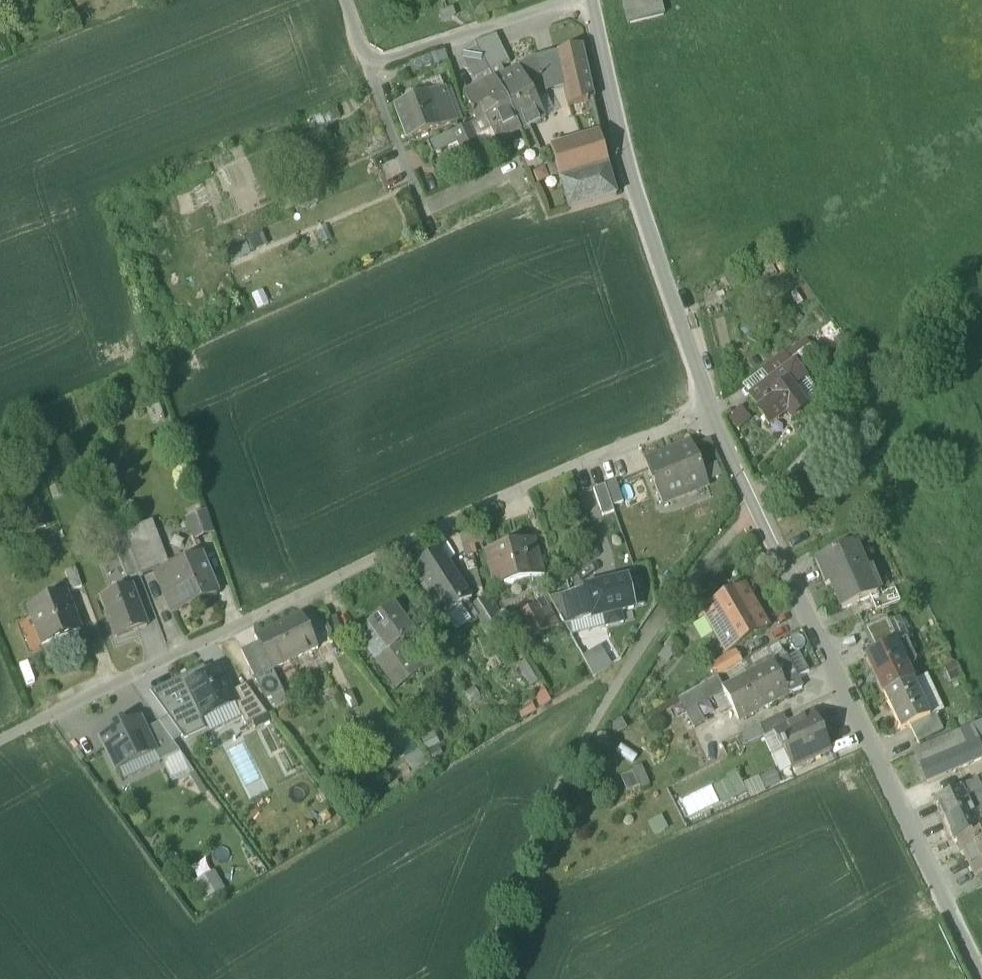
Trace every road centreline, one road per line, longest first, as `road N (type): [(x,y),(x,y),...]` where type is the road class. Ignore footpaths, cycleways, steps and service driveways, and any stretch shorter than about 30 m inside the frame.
road 1 (residential): [(0,740),(521,488),(710,412)]
road 2 (residential): [(710,412),(978,978)]
road 3 (residential): [(590,0),(634,195),(710,412)]
road 4 (residential): [(366,68),(563,0)]
road 5 (residential): [(366,68),(430,236)]

